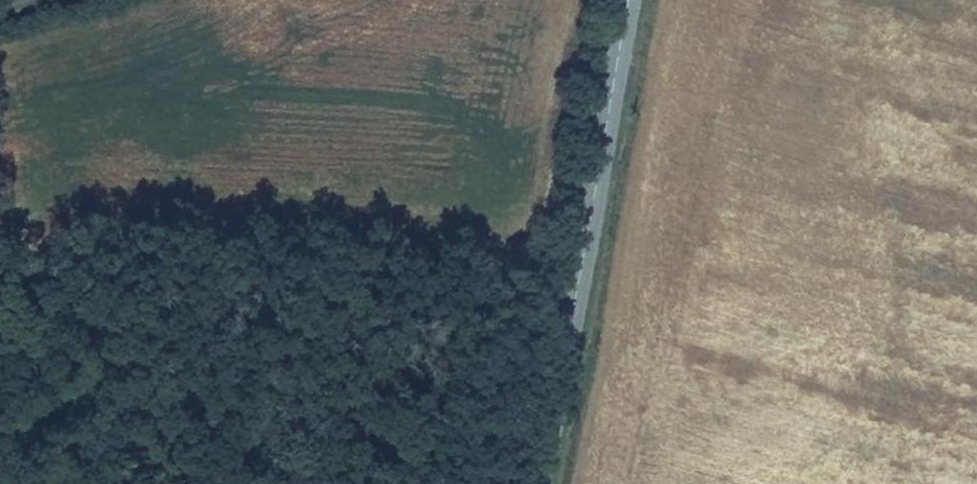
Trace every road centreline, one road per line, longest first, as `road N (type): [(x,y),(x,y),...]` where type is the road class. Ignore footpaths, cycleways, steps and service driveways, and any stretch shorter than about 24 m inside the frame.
road 1 (tertiary): [(543,483),(631,0)]

